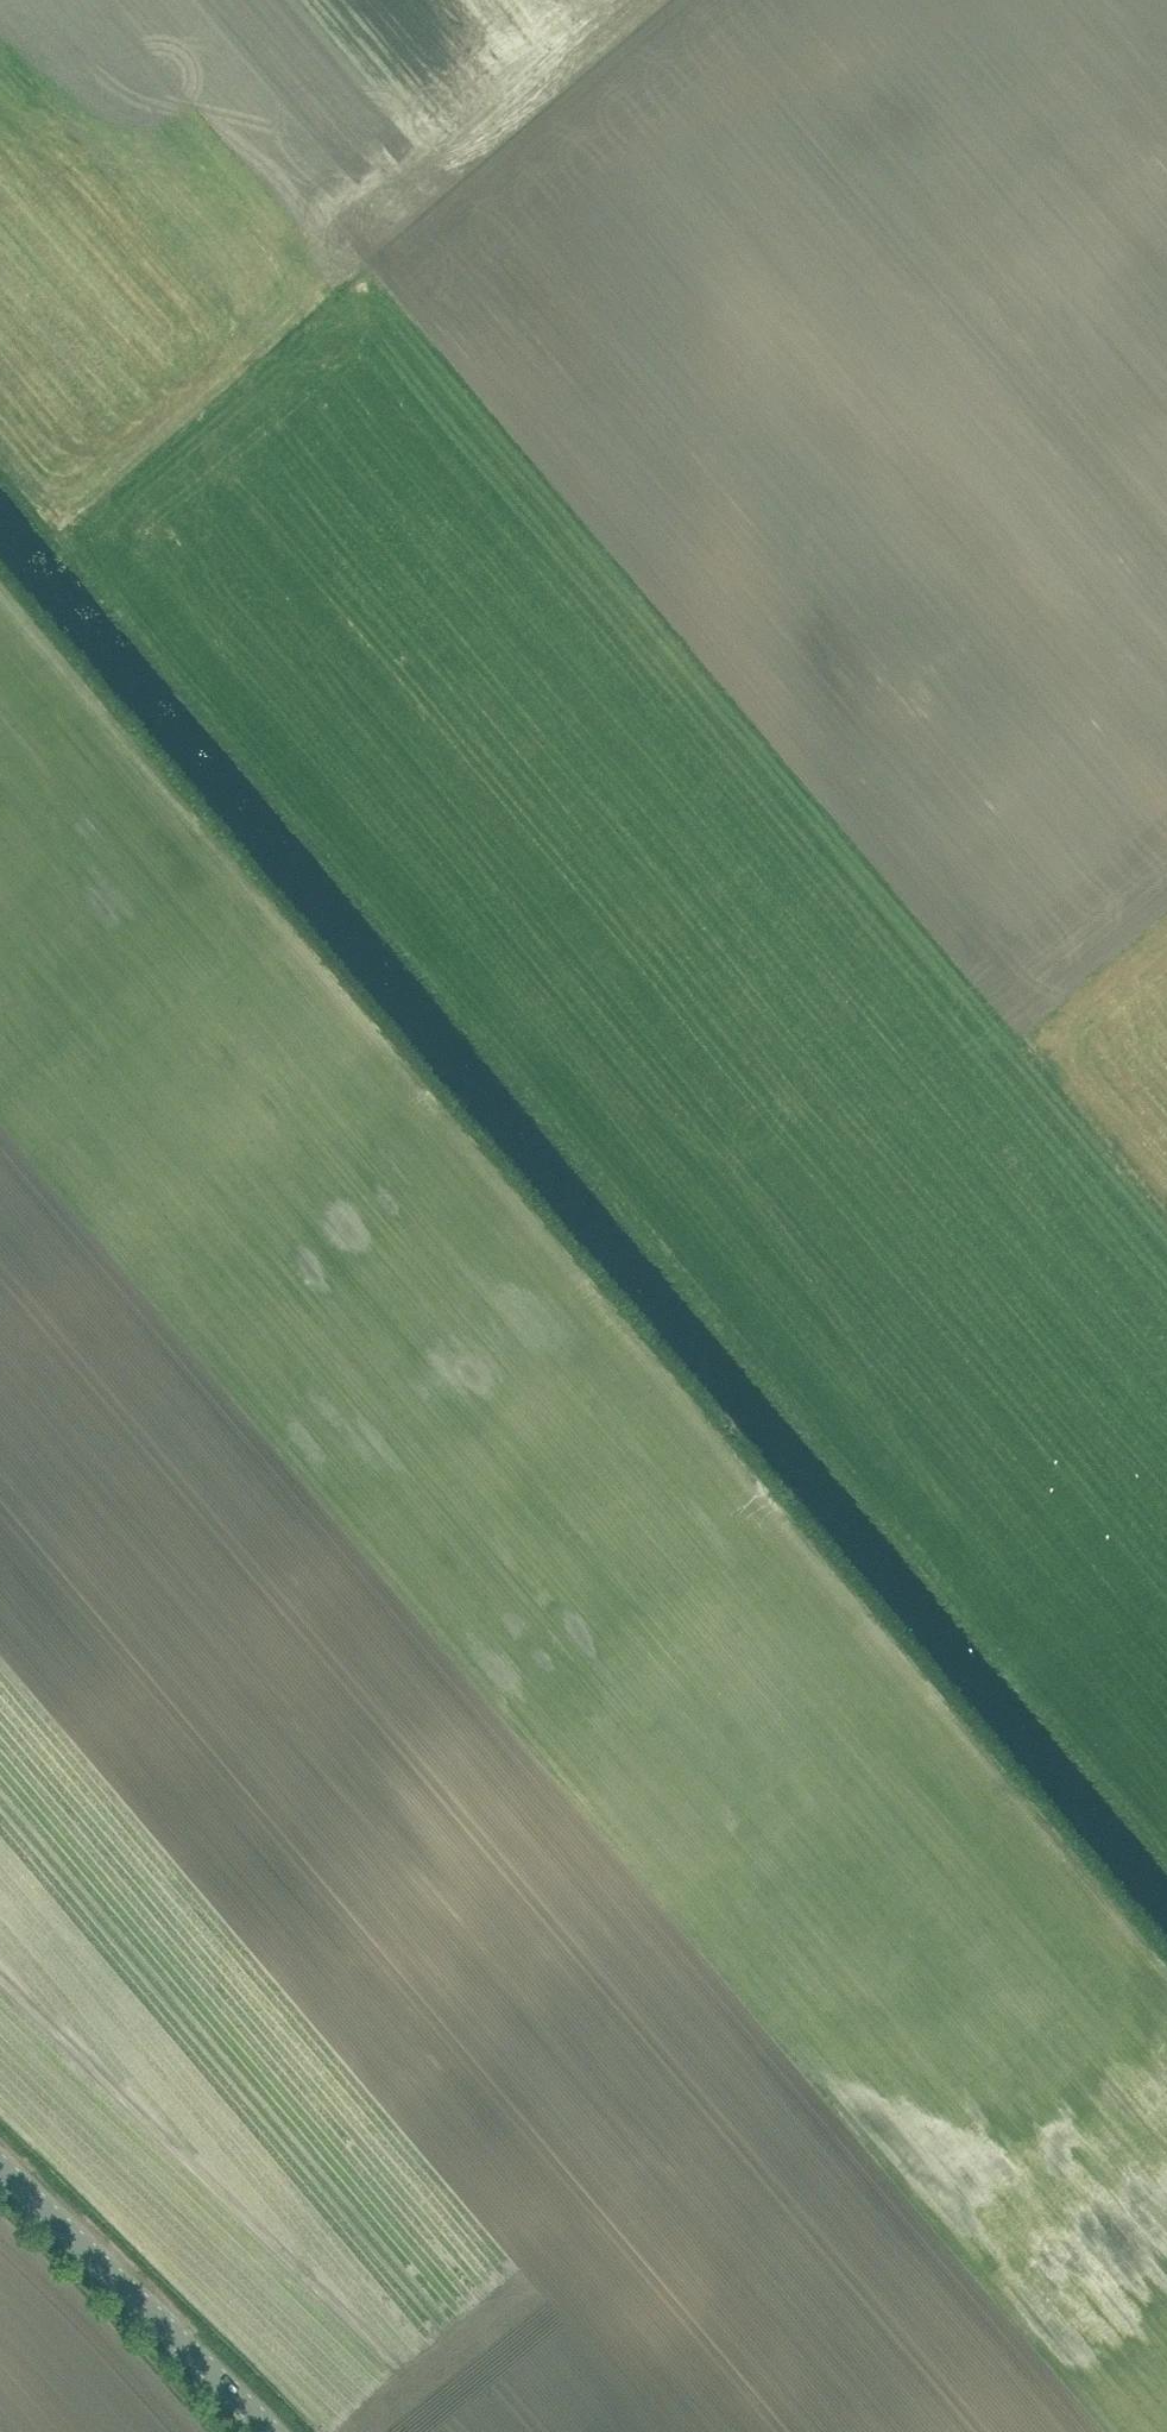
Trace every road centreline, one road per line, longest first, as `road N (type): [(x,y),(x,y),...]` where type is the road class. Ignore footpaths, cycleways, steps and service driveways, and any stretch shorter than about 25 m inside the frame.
road 1 (tertiary): [(260,2431),(0,2151)]

